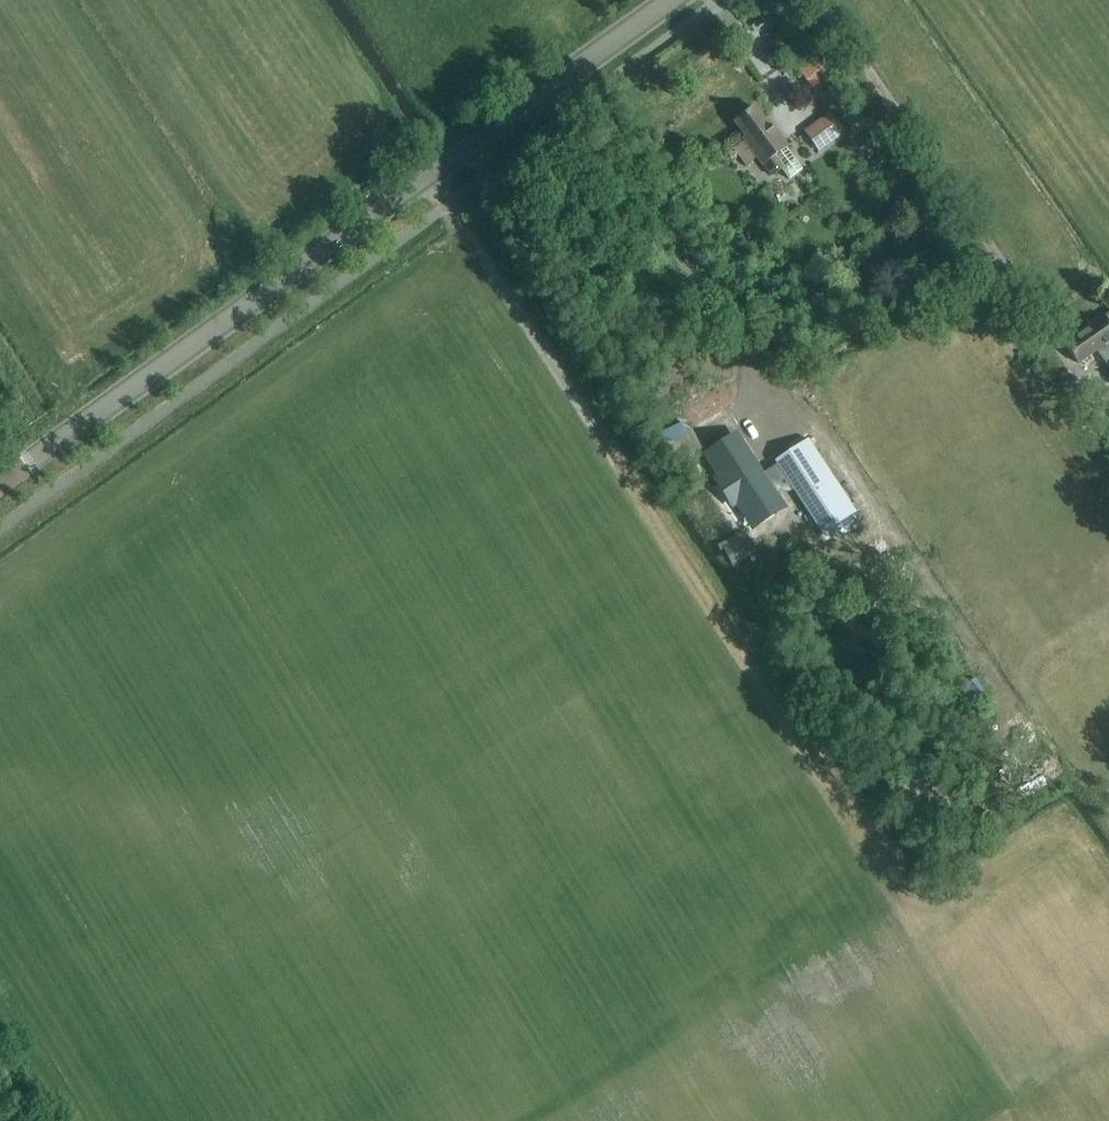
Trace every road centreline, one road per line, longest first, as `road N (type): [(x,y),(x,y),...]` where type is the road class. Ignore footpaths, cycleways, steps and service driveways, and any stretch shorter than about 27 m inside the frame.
road 1 (tertiary): [(0,483),(674,0)]
road 2 (track): [(1084,427),(786,0)]
road 3 (track): [(556,85),(773,403),(772,435)]

